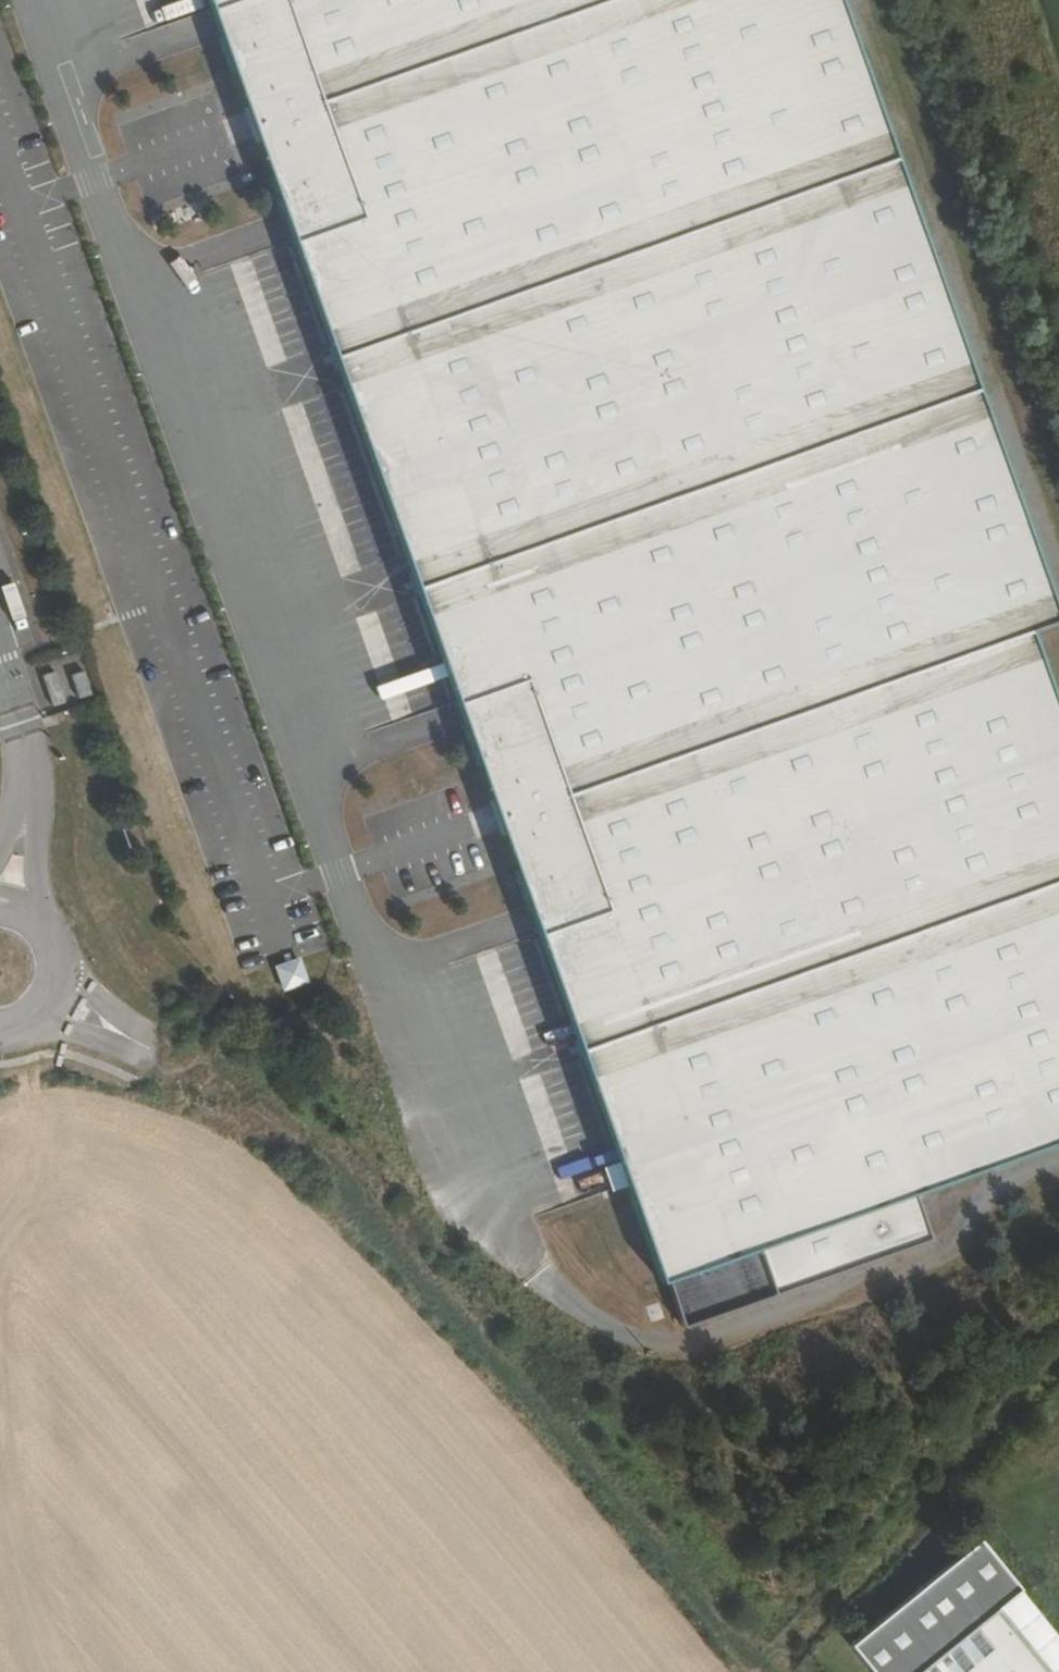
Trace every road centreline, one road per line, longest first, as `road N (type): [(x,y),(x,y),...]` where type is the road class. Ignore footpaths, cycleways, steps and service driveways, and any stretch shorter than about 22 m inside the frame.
road 1 (unclassified): [(49,1000),(56,981),(51,941),(21,913),(0,908)]

